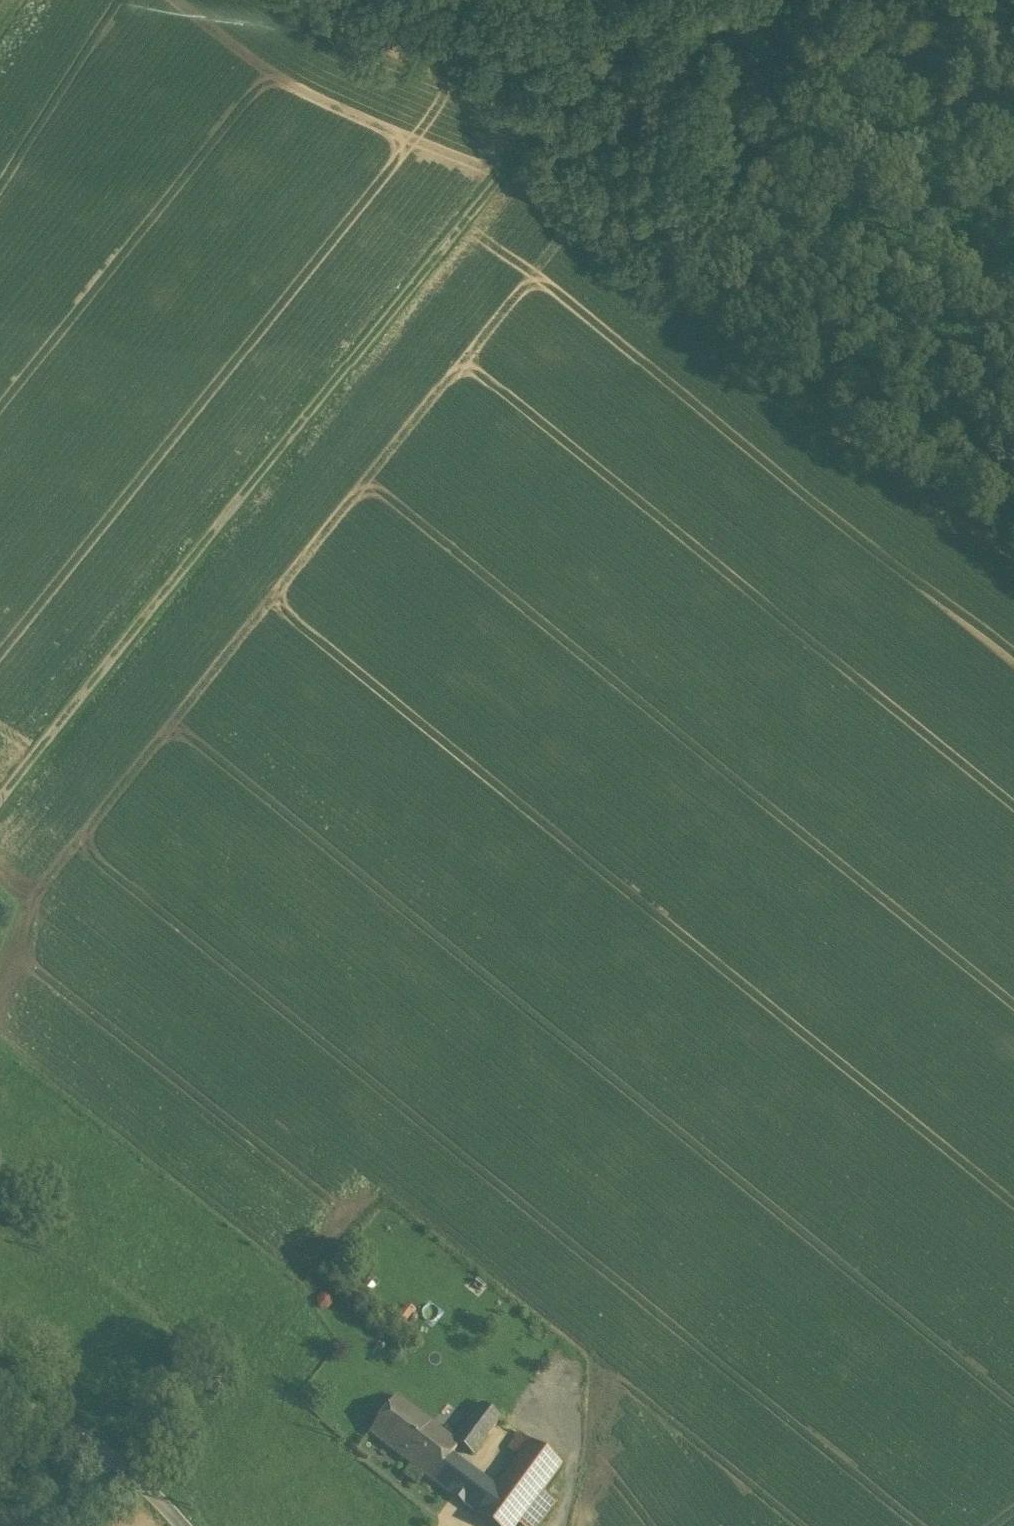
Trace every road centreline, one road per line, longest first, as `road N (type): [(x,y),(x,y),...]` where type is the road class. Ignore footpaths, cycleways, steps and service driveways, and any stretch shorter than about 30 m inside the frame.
road 1 (track): [(569,90),(0,811)]
road 2 (tertiary): [(0,1402),(103,1451),(182,1525)]

